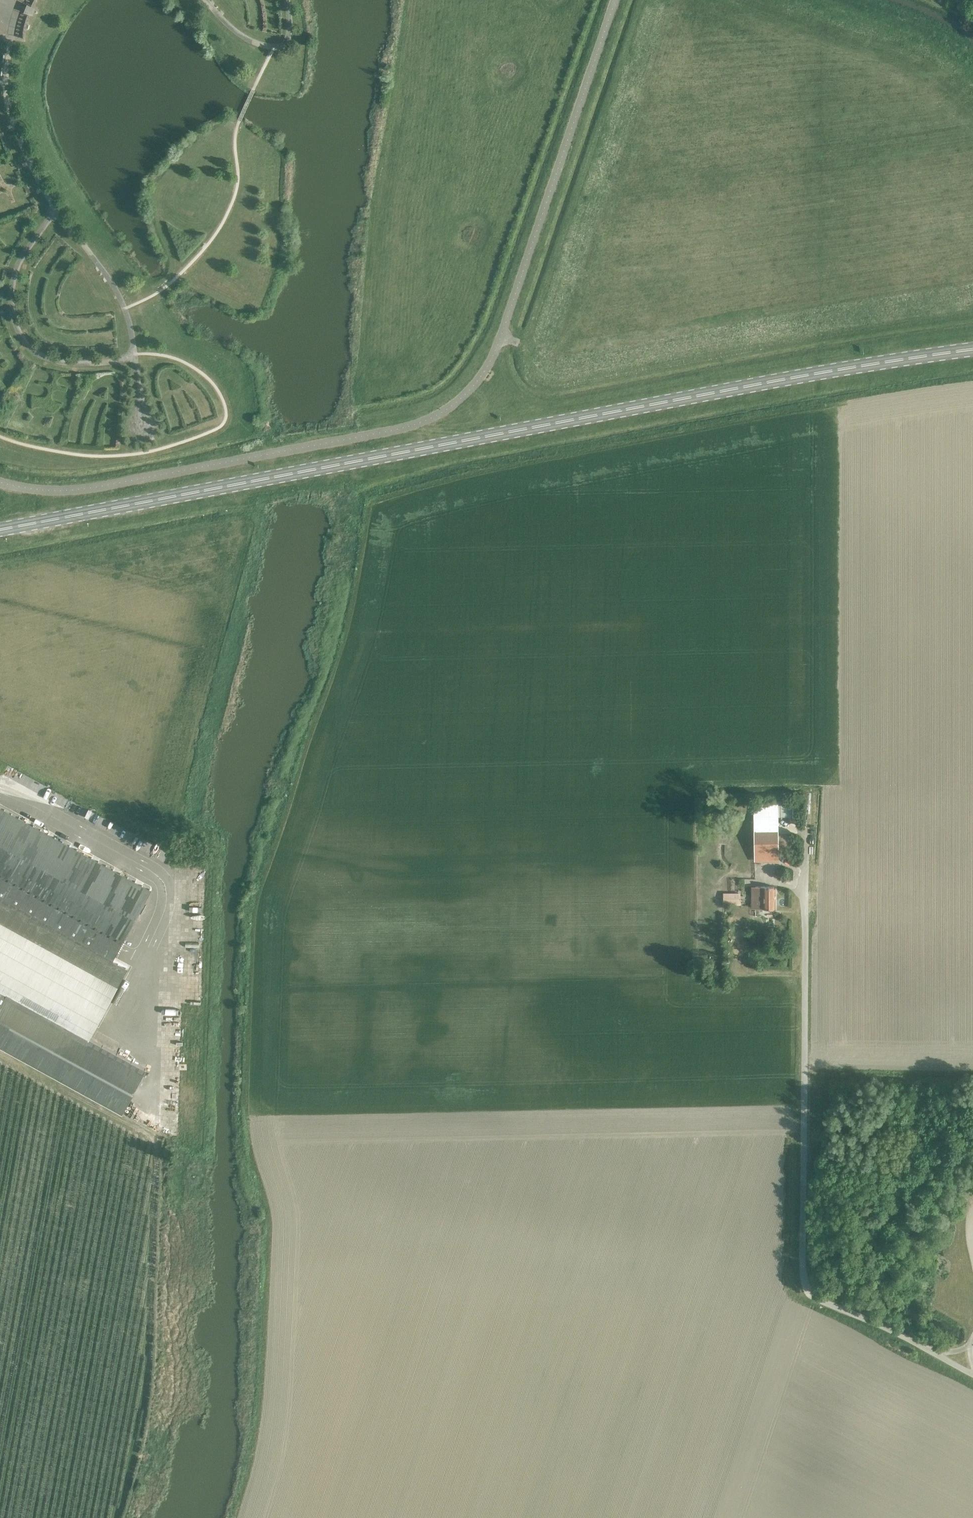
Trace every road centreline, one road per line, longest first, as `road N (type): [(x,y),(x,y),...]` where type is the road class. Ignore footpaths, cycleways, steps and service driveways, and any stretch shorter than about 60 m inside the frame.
road 1 (secondary): [(972,351),(0,530)]
road 2 (residential): [(972,1376),(819,1299),(803,1279),(806,836)]

